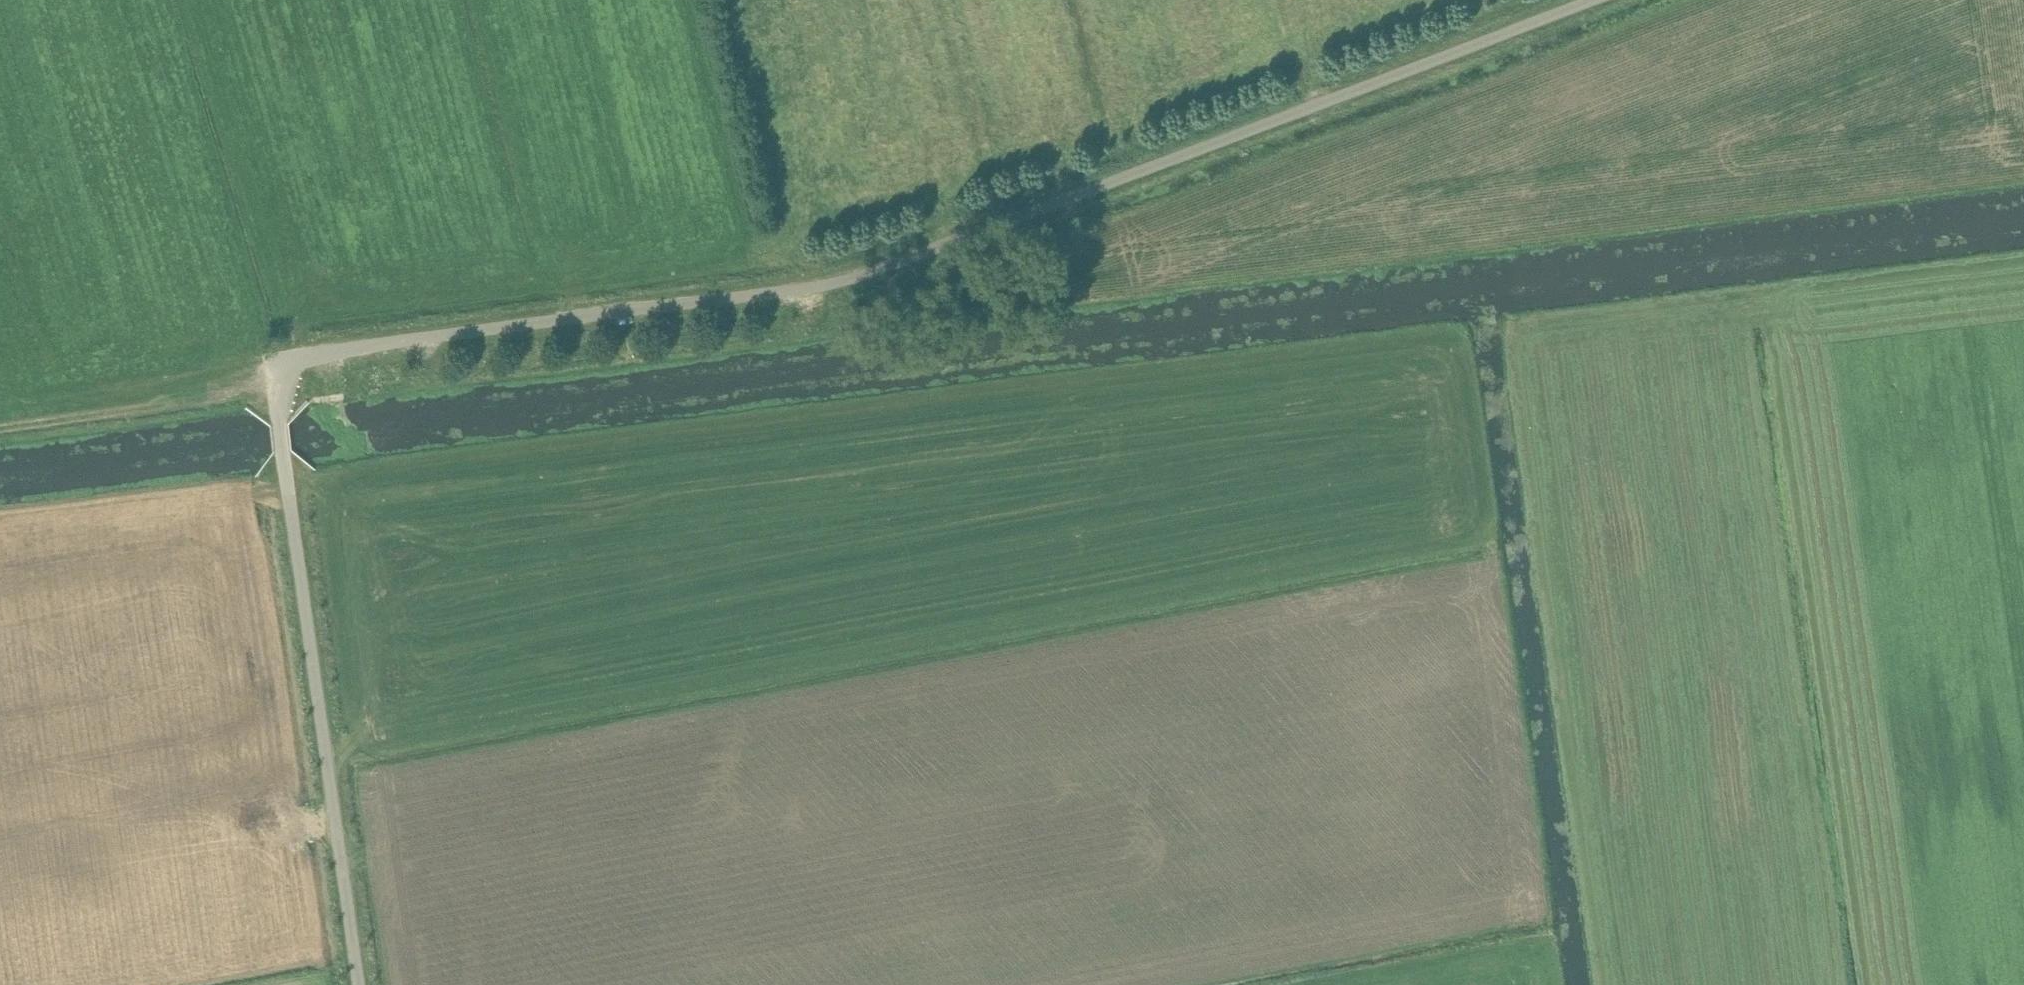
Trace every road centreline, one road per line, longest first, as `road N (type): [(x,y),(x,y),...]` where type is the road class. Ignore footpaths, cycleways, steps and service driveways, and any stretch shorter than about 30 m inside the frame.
road 1 (unclassified): [(359,984),(283,458),(280,392),(296,359),(838,281),(1591,0)]

